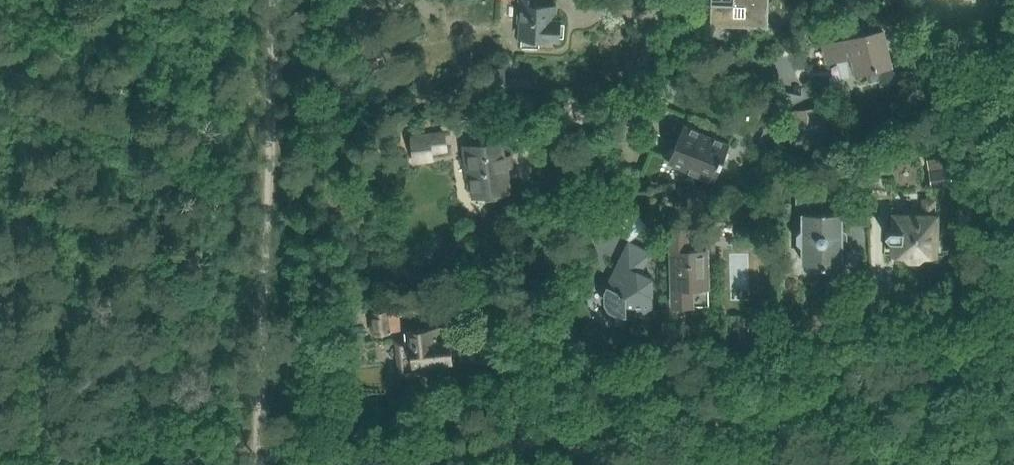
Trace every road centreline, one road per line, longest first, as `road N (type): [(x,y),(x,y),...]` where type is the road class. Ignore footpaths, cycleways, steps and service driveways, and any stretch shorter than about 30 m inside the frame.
road 1 (residential): [(1013,296),(624,365),(577,365),(555,353),(542,308),(639,75),(656,0)]

